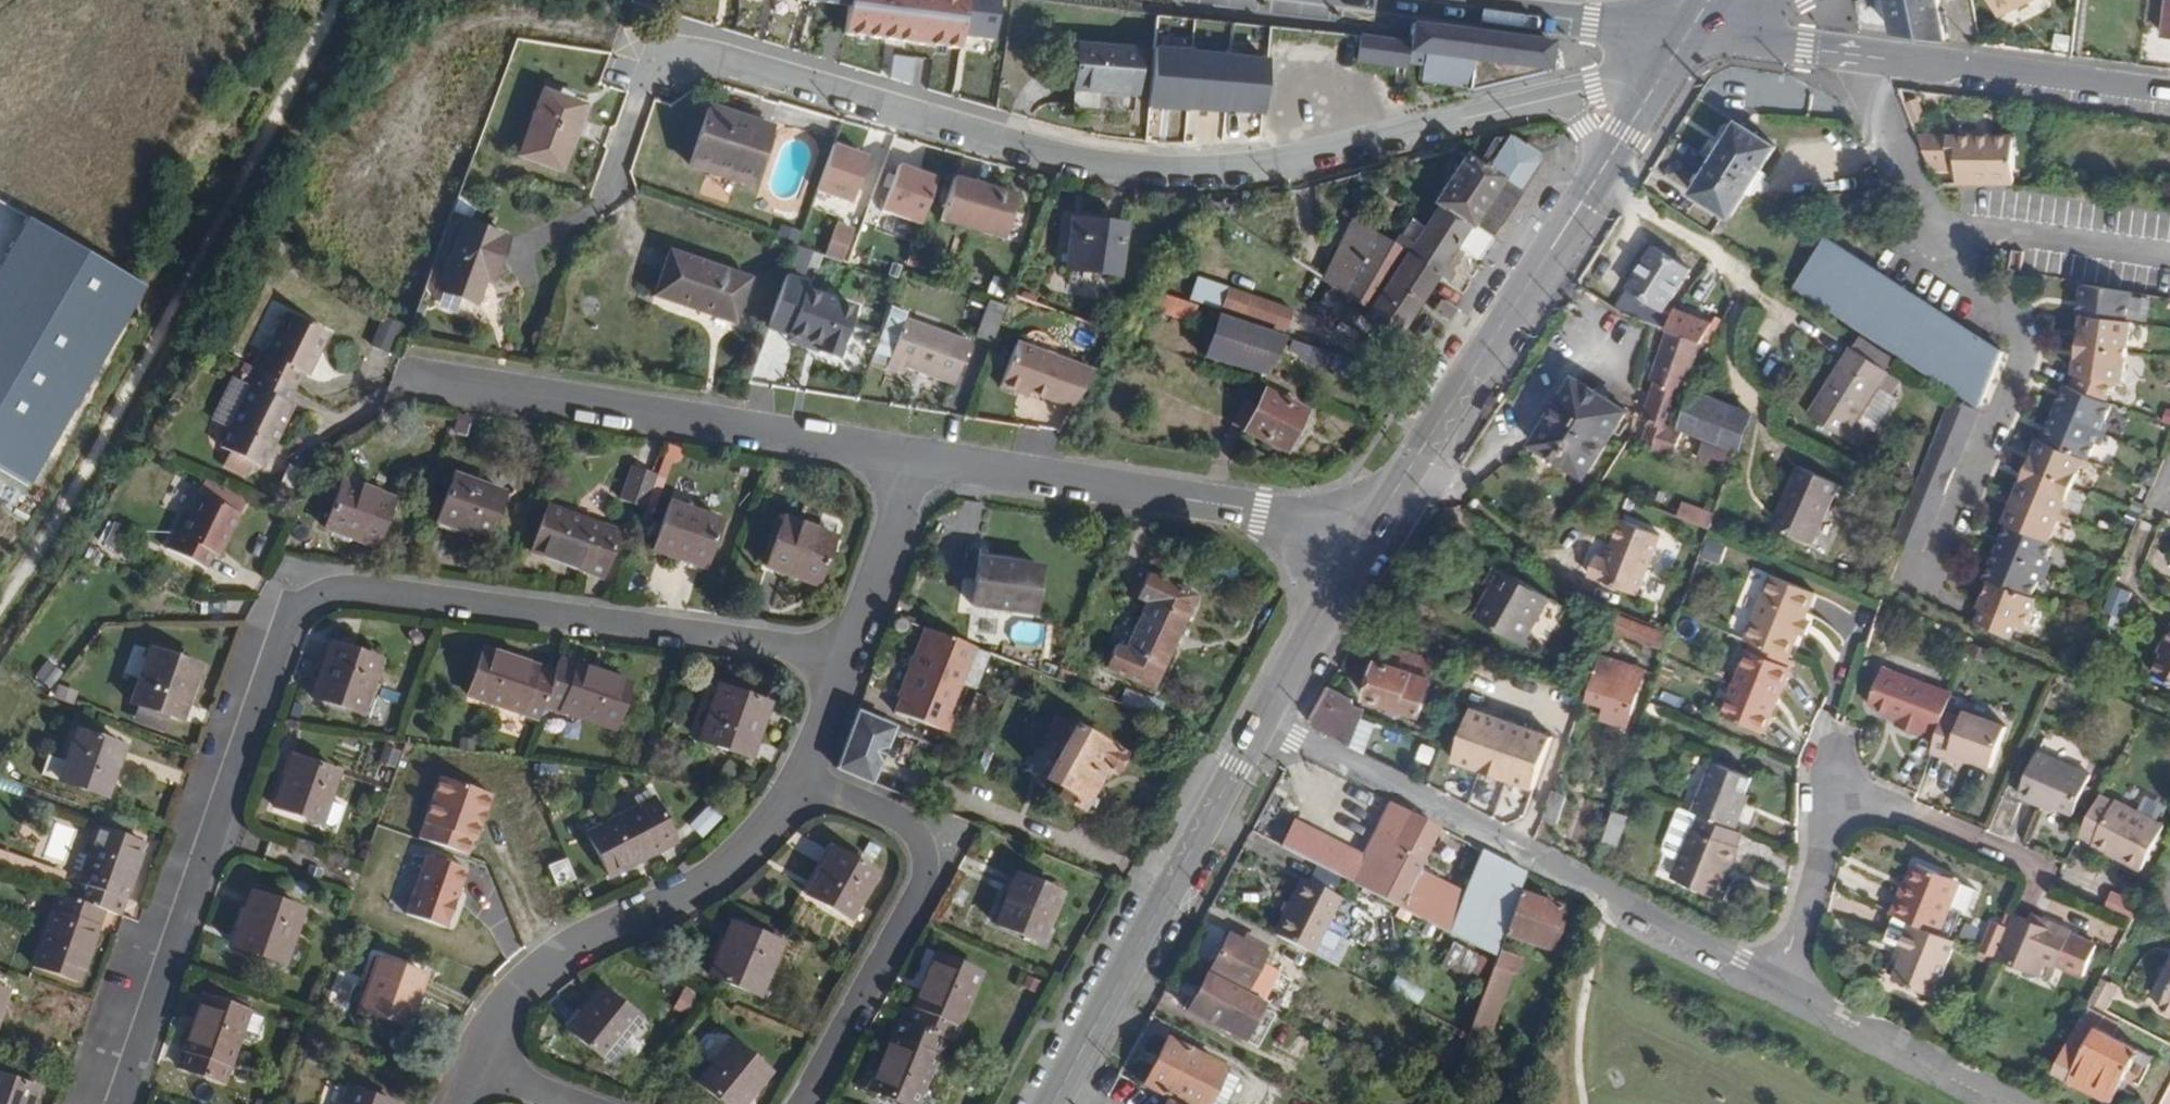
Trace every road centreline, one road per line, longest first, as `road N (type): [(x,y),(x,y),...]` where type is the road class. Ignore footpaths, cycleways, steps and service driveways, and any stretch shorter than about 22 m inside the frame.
road 1 (residential): [(1690,38),(1595,88),(1260,174),(1050,157),(690,57),(646,81),(609,200),(595,219),(530,258)]
road 2 (residential): [(107,1103),(267,636),(285,607),(308,592),(332,585),(857,653)]
road 3 (track): [(338,0),(68,509),(0,605)]
road 4 (primary): [(1690,38),(1376,529)]
road 5 (residential): [(1778,975),(1263,721)]
road 6 (residential): [(920,460),(432,372)]
road 7 (residential): [(1376,529),(920,460)]
road 8 (residential): [(807,780),(719,869),(517,984),(466,1065)]
road 9 (primary): [(1263,721),(1055,1103)]
road 10 (residential): [(807,780),(897,818),(922,879),(802,1103)]
road 11 (residential): [(2047,872),(1856,791),(1833,802),(1778,975)]
road 12 (residential): [(1940,564),(2030,361),(2018,333),(1963,295),(1947,273),(1933,222)]
road 13 (secondary): [(2169,97),(1867,56)]
road 14 (secondary): [(1413,0),(1690,38)]
road 15 (residential): [(2021,1103),(1778,975)]
road 16 (residential): [(2169,254),(1933,222)]
road 17 (primary): [(1376,529),(1263,721)]
road 18 (residential): [(920,460),(857,653)]
road 19 (residential): [(1933,222),(1866,74),(1867,56)]
road 20 (secondary): [(1867,56),(1690,38)]
road 21 (residential): [(857,653),(807,780)]

